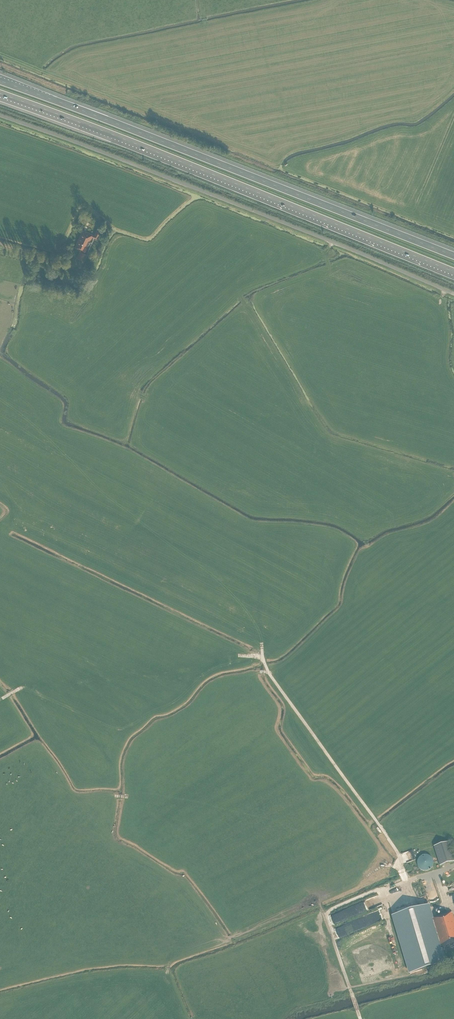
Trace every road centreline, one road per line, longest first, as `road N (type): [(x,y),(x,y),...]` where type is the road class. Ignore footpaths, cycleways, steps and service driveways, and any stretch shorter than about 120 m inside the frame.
road 1 (motorway): [(0,94),(453,272)]
road 2 (unclassified): [(453,294),(0,116)]
road 3 (motorway): [(453,256),(0,81)]

